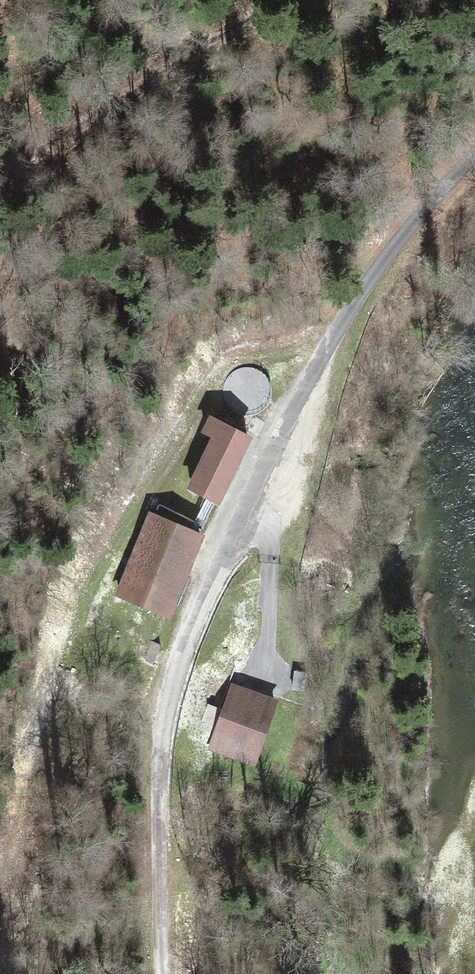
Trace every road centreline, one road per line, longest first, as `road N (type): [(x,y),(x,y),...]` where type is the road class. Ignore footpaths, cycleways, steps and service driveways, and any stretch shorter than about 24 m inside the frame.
road 1 (unclassified): [(474,163),(397,243),(313,369),(184,653),(161,747),(162,973)]
road 2 (track): [(327,347),(226,362),(115,542),(58,660),(0,924)]
road 3 (track): [(273,0),(0,168)]

